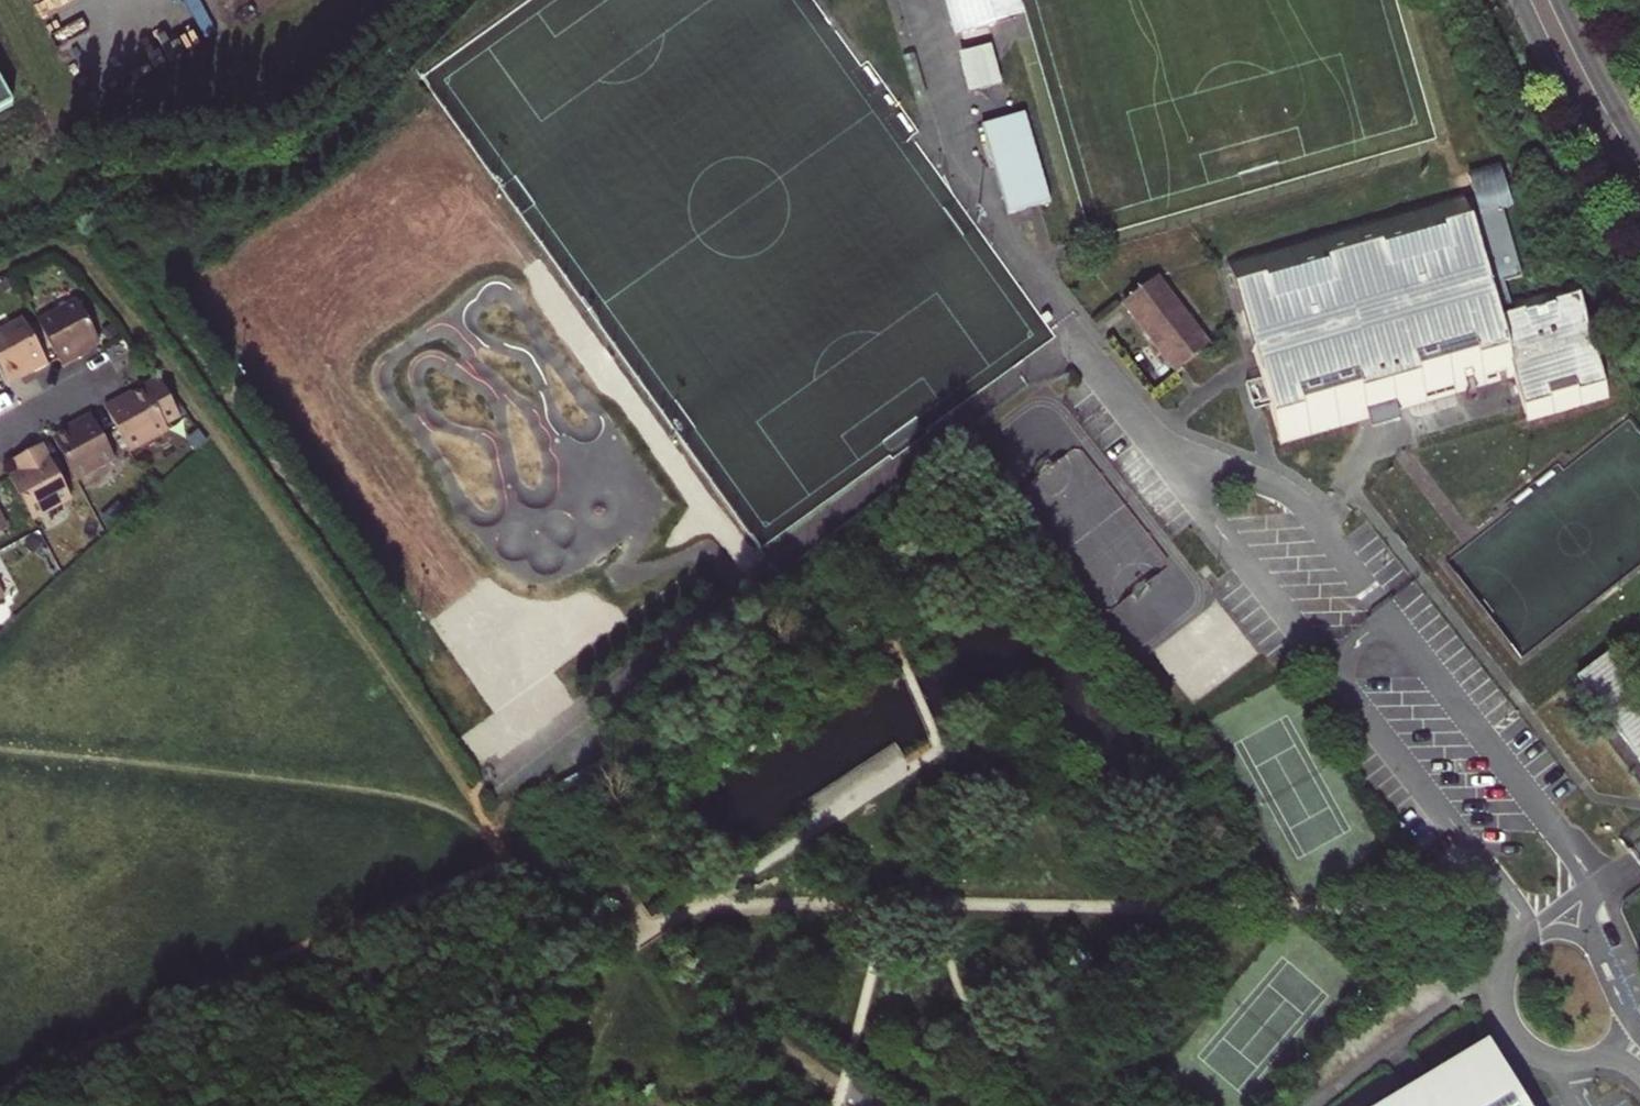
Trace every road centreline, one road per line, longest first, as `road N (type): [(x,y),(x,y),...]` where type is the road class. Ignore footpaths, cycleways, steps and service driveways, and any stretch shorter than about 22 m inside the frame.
road 1 (residential): [(1639,1033),(1584,936),(1547,931),(1506,965),(1505,1015),(1521,1045),(1550,1058),(1617,1059),(1639,1070)]
road 2 (tertiary): [(1521,0),(1579,118),(1639,215)]
road 3 (tertiary): [(1639,146),(1560,0)]
road 4 (residential): [(0,437),(108,379)]

